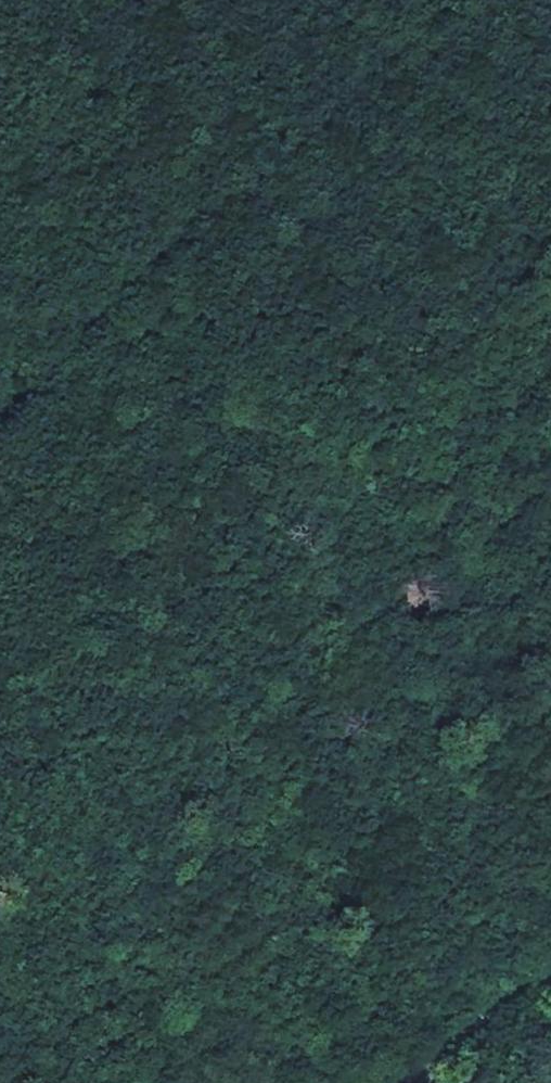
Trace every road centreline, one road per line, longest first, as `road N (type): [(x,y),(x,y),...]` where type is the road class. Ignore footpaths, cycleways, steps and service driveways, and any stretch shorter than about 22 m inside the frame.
road 1 (residential): [(416,1082),(550,979)]

